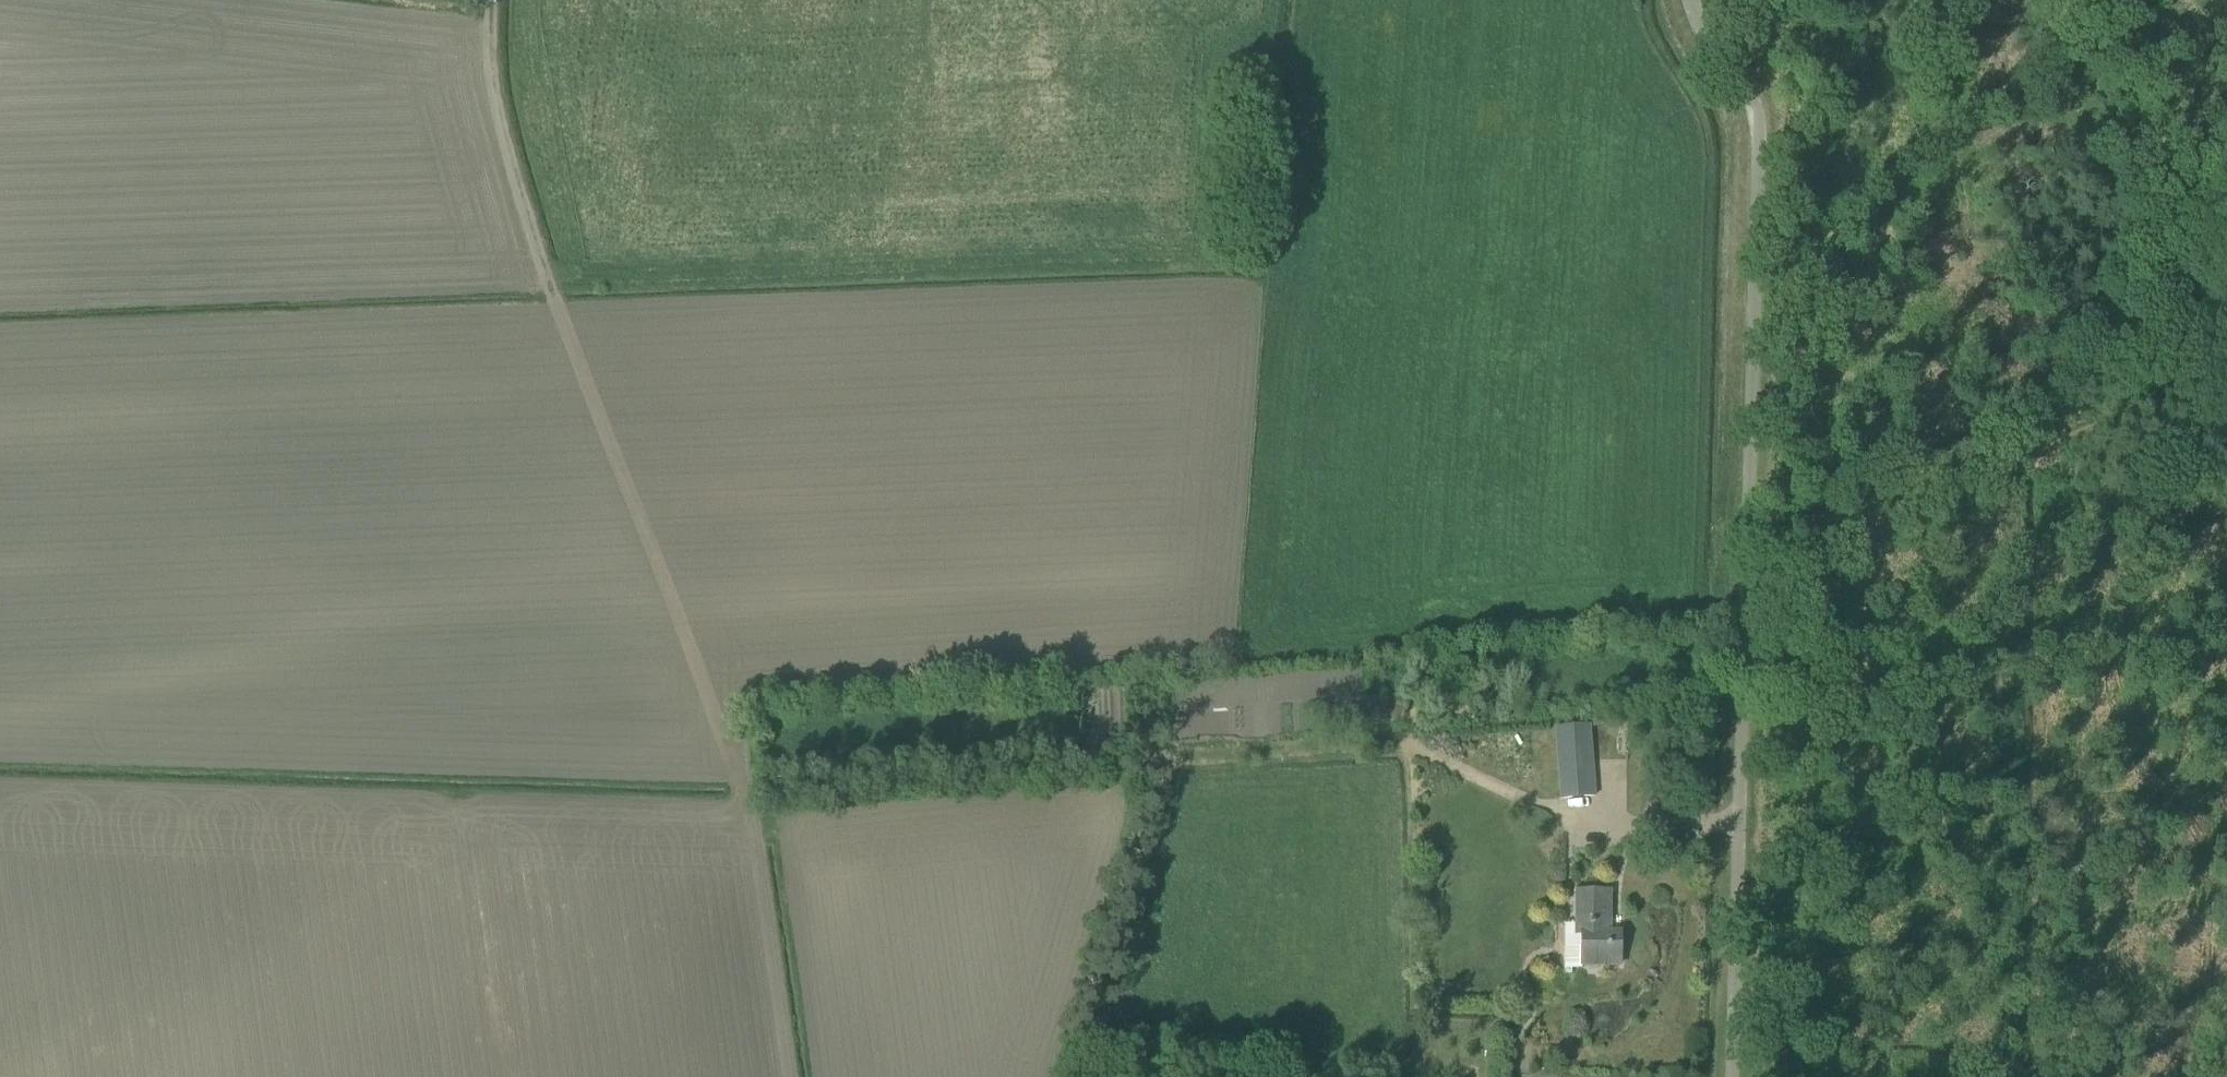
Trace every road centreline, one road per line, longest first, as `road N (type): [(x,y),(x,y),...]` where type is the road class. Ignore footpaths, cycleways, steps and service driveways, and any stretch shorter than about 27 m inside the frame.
road 1 (unclassified): [(1729,1076),(1739,142),(1721,64),(1686,0)]
road 2 (track): [(2226,340),(2141,364),(1919,452),(1735,546)]
road 3 (track): [(491,0),(494,72),(553,301)]

